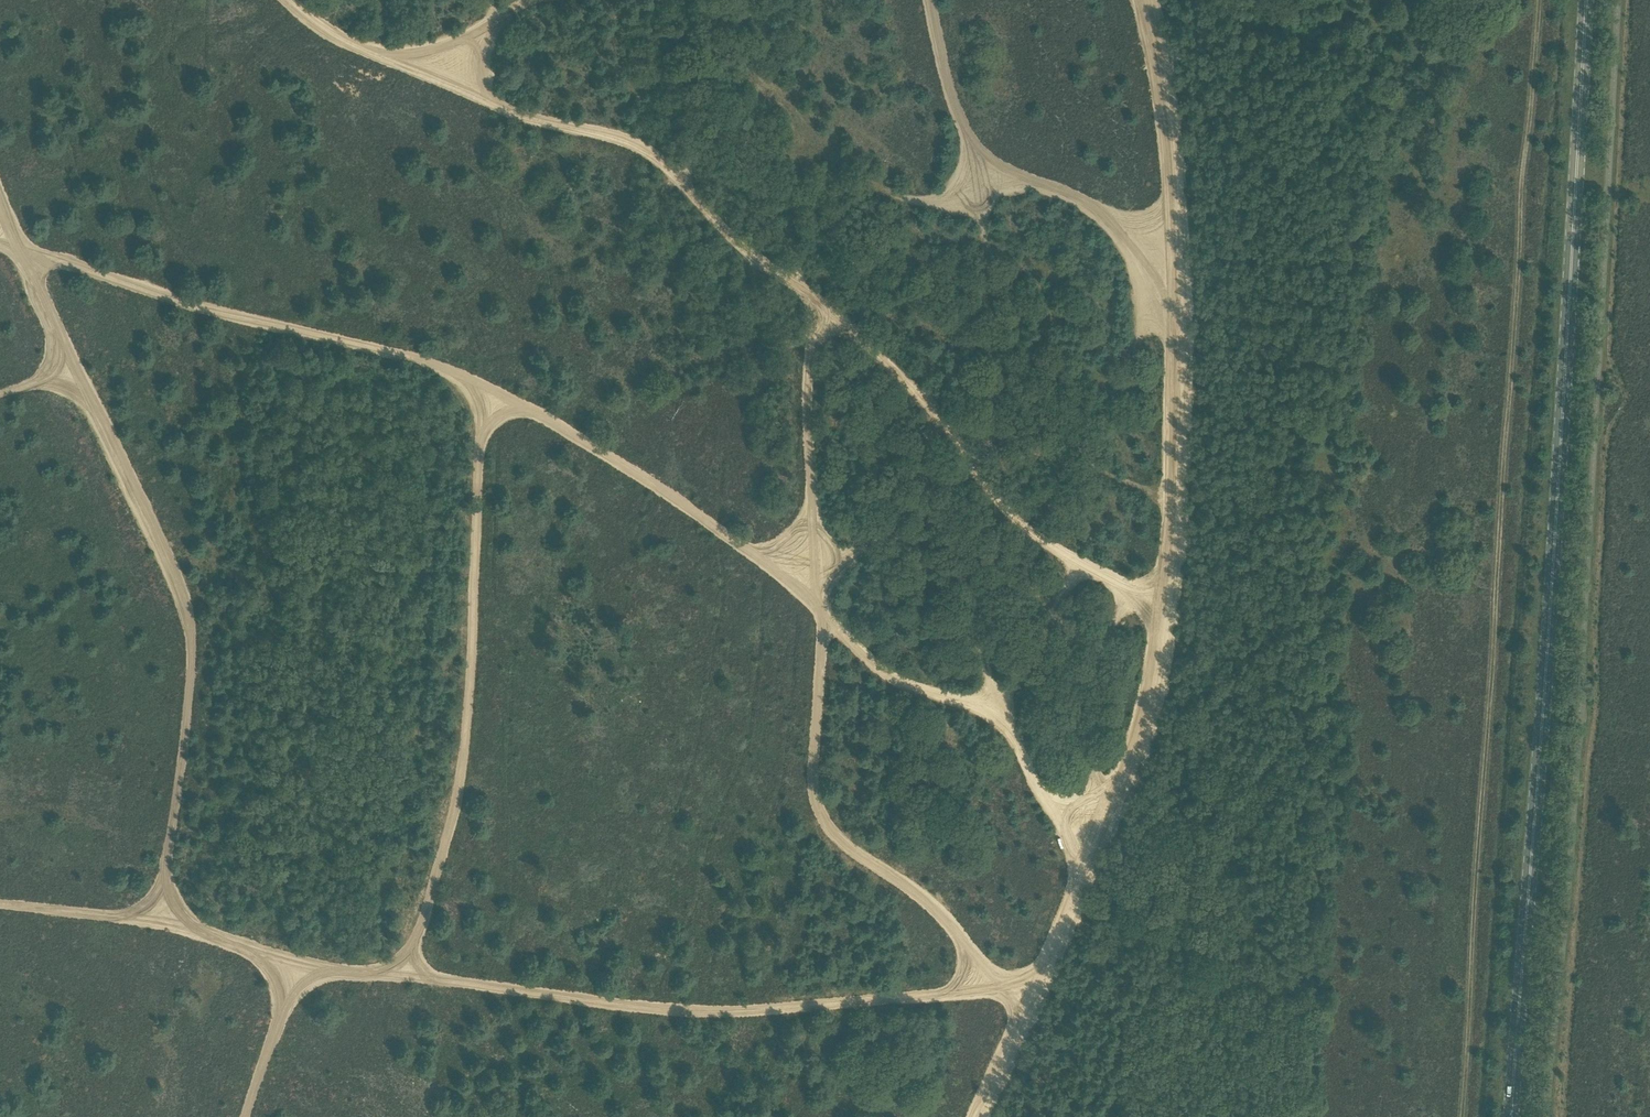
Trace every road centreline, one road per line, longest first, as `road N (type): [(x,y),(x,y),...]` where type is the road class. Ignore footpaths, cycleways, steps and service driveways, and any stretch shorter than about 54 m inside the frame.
road 1 (track): [(1142,0),(1165,126),(1185,381),(1163,671),(1033,1002),(971,1116)]
road 2 (primary): [(1506,1116),(1583,0)]

